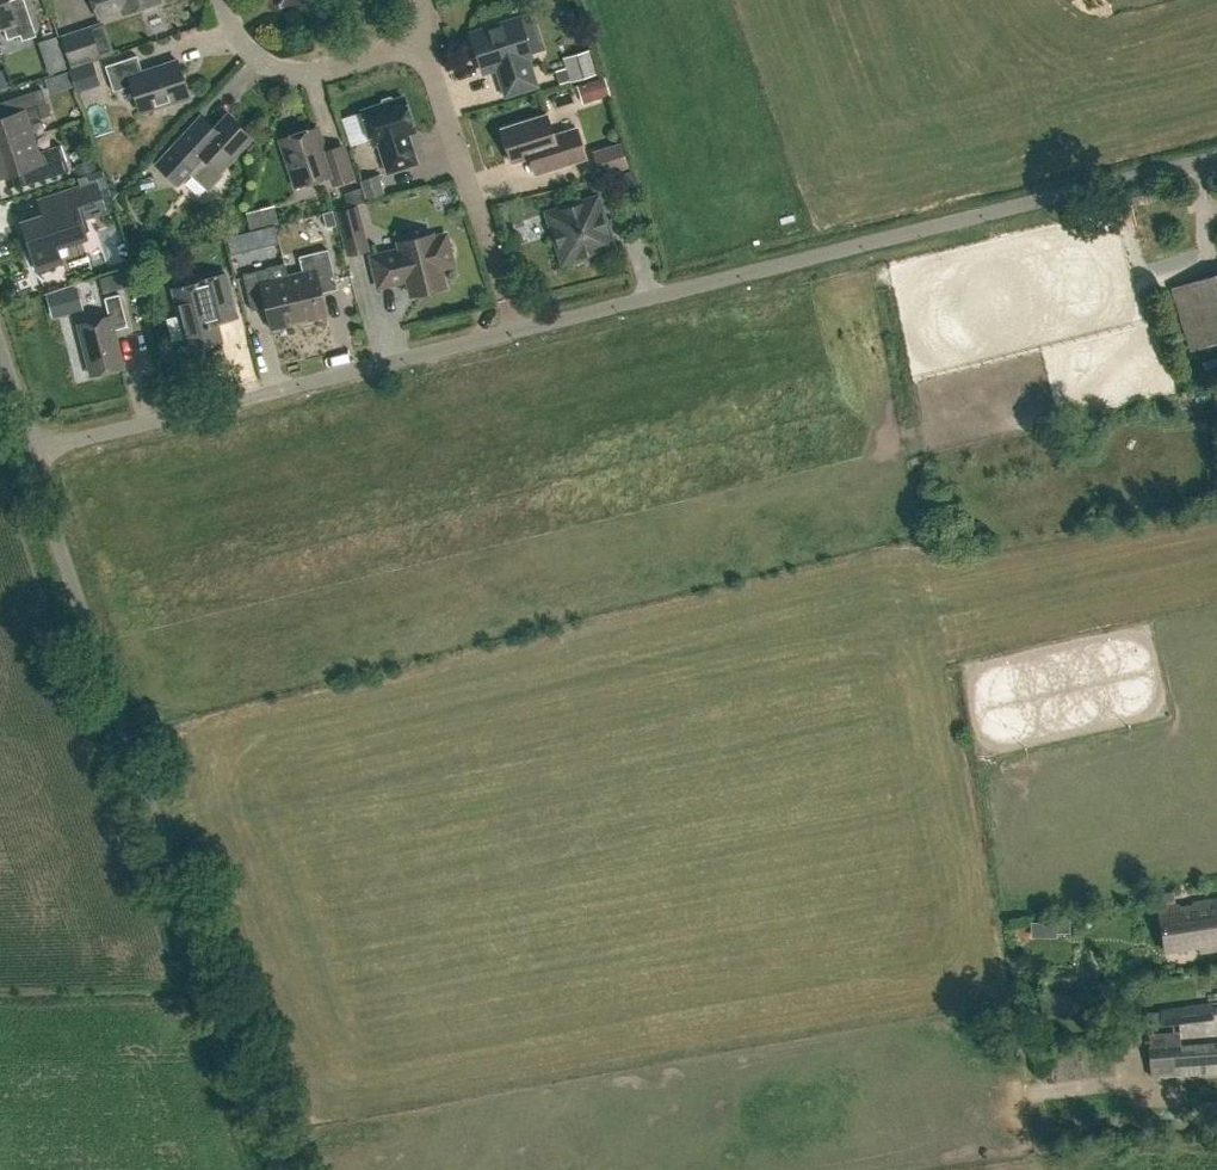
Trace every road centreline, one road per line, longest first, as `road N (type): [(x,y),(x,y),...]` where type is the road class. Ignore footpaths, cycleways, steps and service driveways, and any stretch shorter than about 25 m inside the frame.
road 1 (unclassified): [(28,450),(1216,160)]
road 2 (unclassified): [(281,1169),(28,450)]
road 3 (unclassified): [(497,273),(418,39)]
road 4 (unclassified): [(333,70),(264,55),(221,13),(219,0)]

